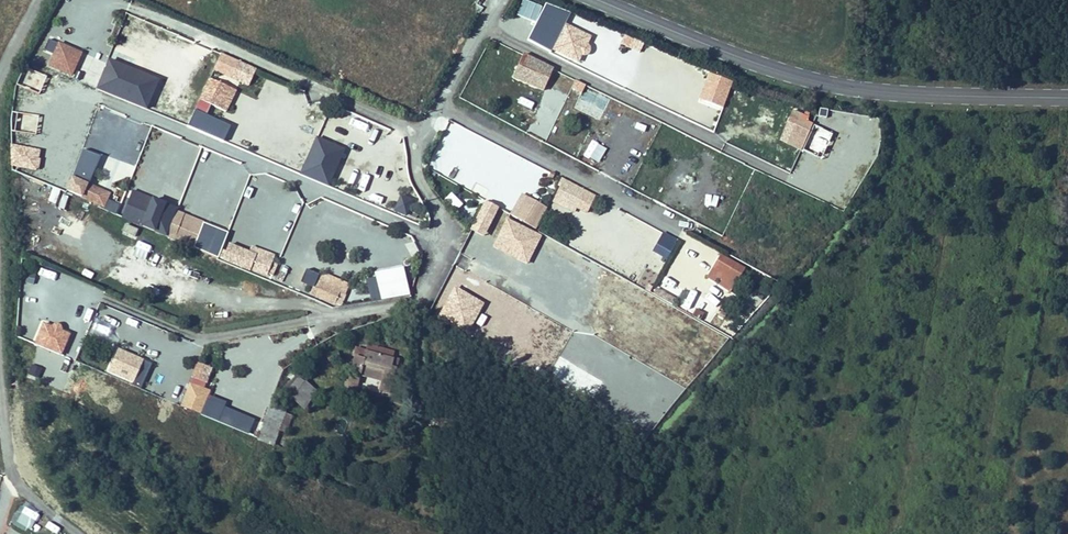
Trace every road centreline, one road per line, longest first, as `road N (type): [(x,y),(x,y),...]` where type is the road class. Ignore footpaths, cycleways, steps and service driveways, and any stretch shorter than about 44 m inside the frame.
road 1 (primary): [(607,0),(739,55),(830,81),(1067,94)]

